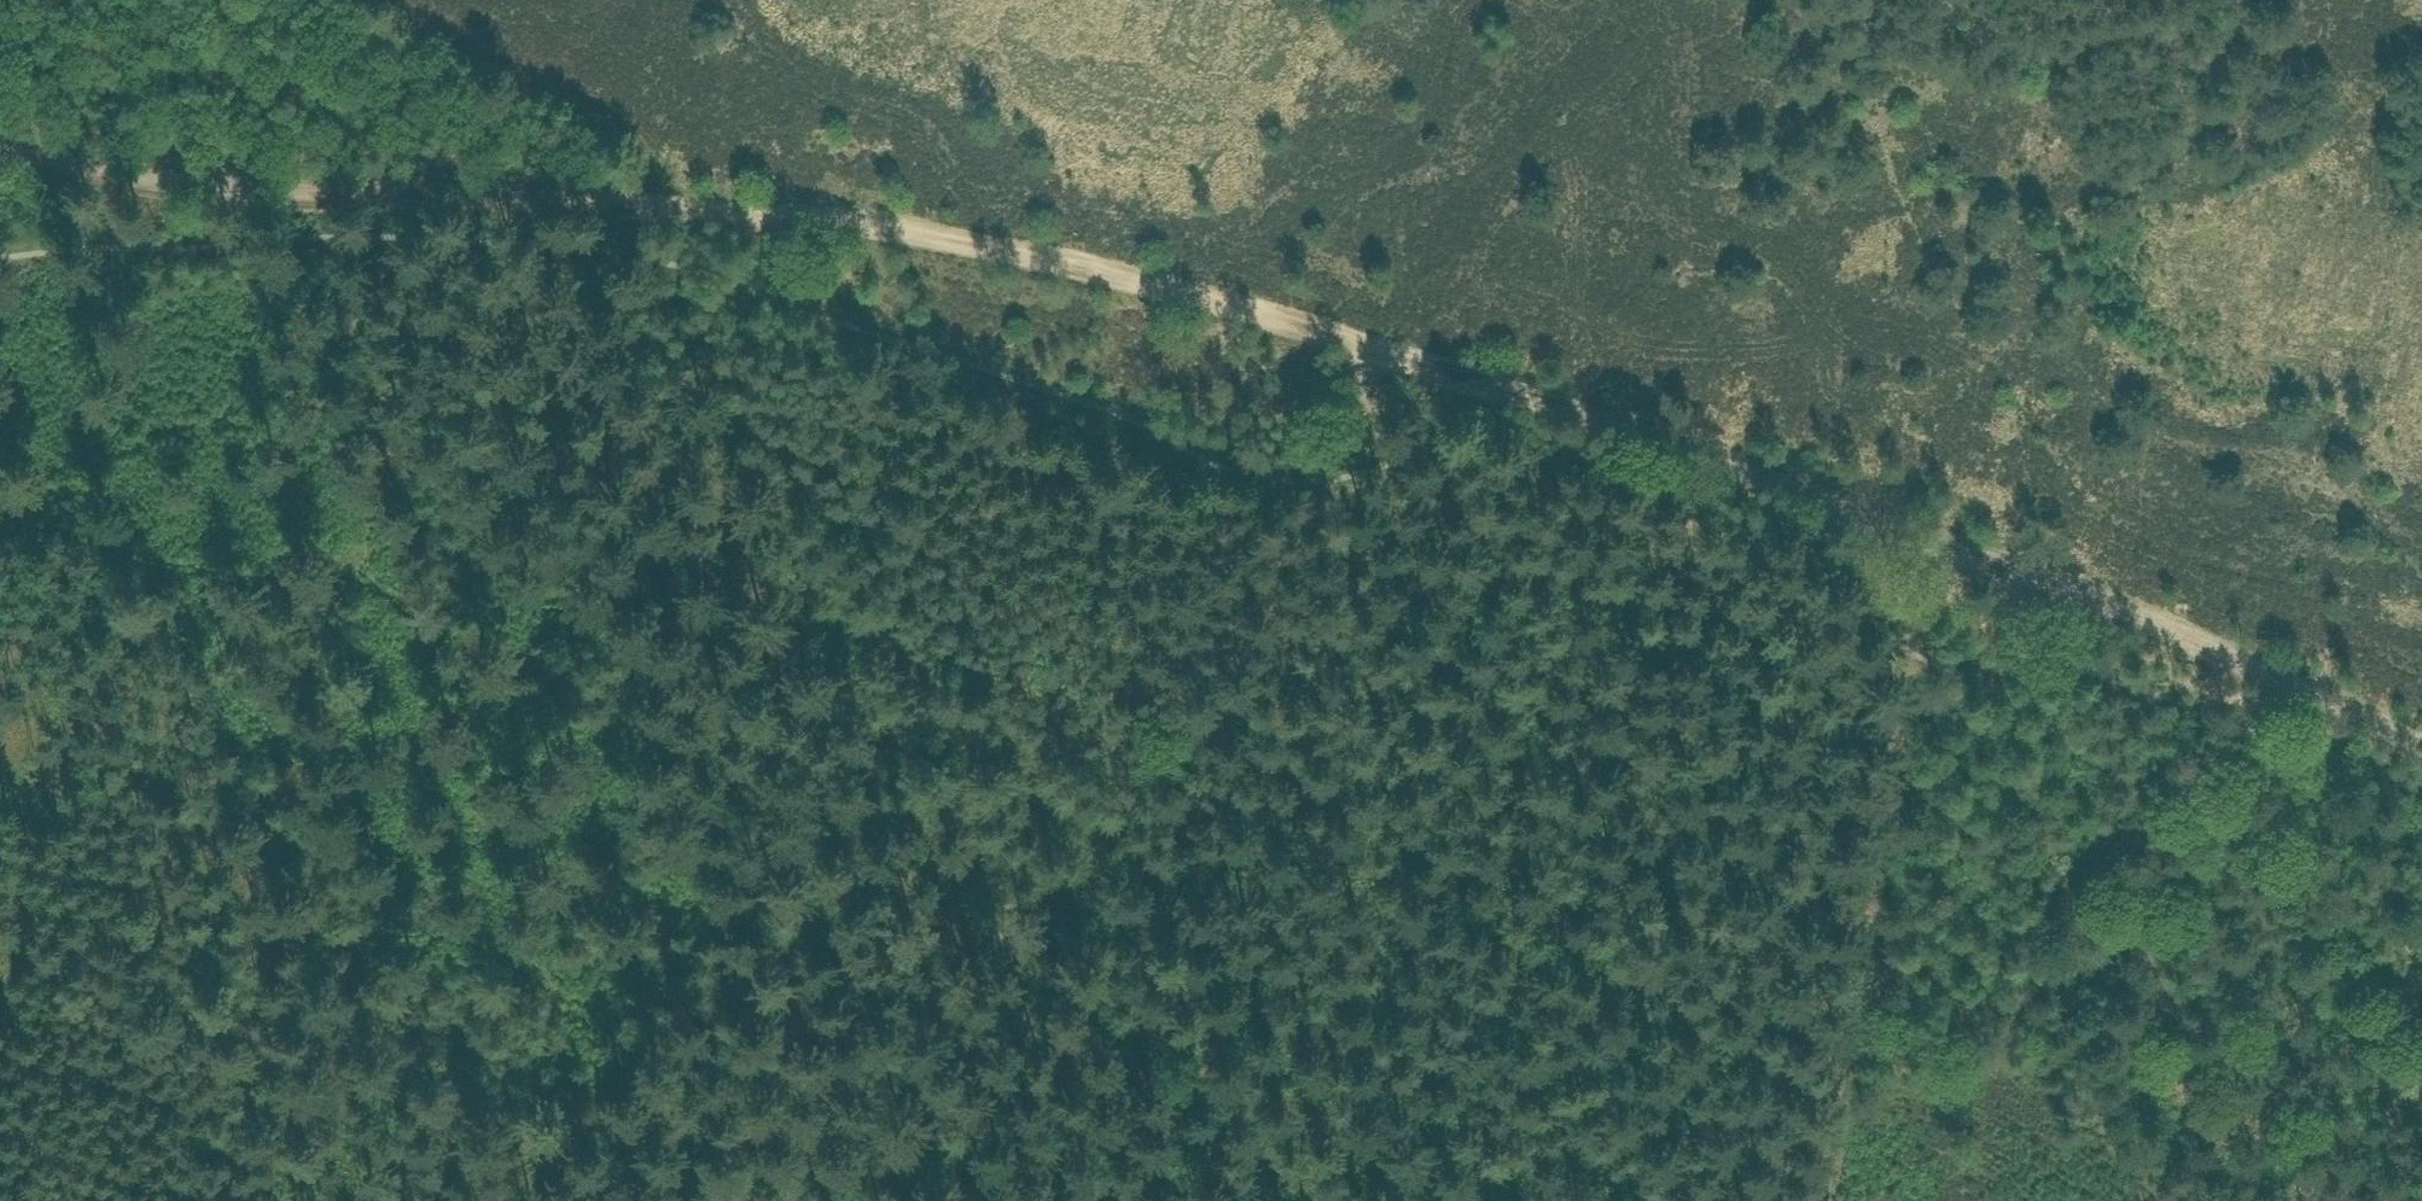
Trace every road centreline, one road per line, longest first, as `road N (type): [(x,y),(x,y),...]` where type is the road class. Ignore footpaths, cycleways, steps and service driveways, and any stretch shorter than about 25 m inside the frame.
road 1 (track): [(2421,740),(1924,534),(1558,399),(1357,338)]
road 2 (track): [(1357,338),(1118,275),(854,225),(574,193),(398,190)]
road 3 (track): [(0,916),(340,1047),(622,1200)]
road 4 (track): [(1811,1200),(1873,933),(1916,660),(1924,534)]
road 5 (track): [(398,190),(136,170),(0,147)]

